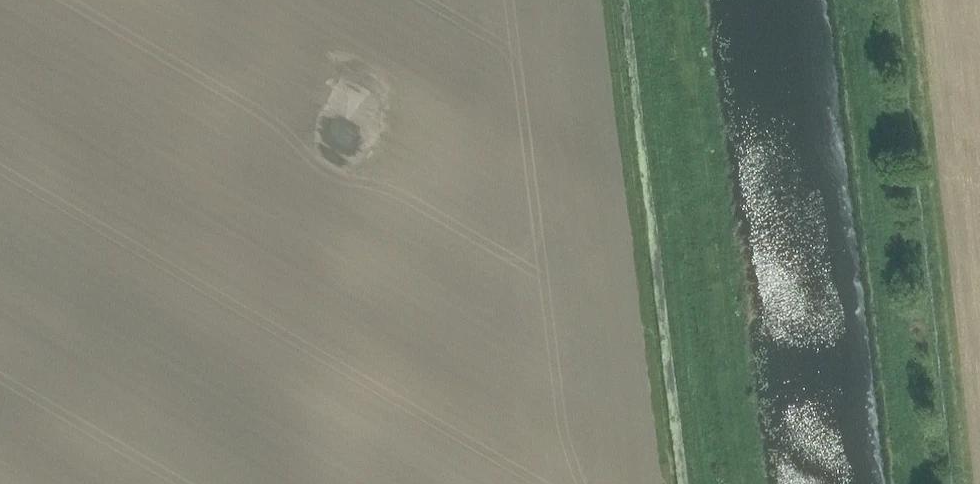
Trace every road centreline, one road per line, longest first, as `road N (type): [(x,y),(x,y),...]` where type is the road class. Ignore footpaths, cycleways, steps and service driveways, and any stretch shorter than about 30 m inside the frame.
road 1 (track): [(851,0),(911,483)]

